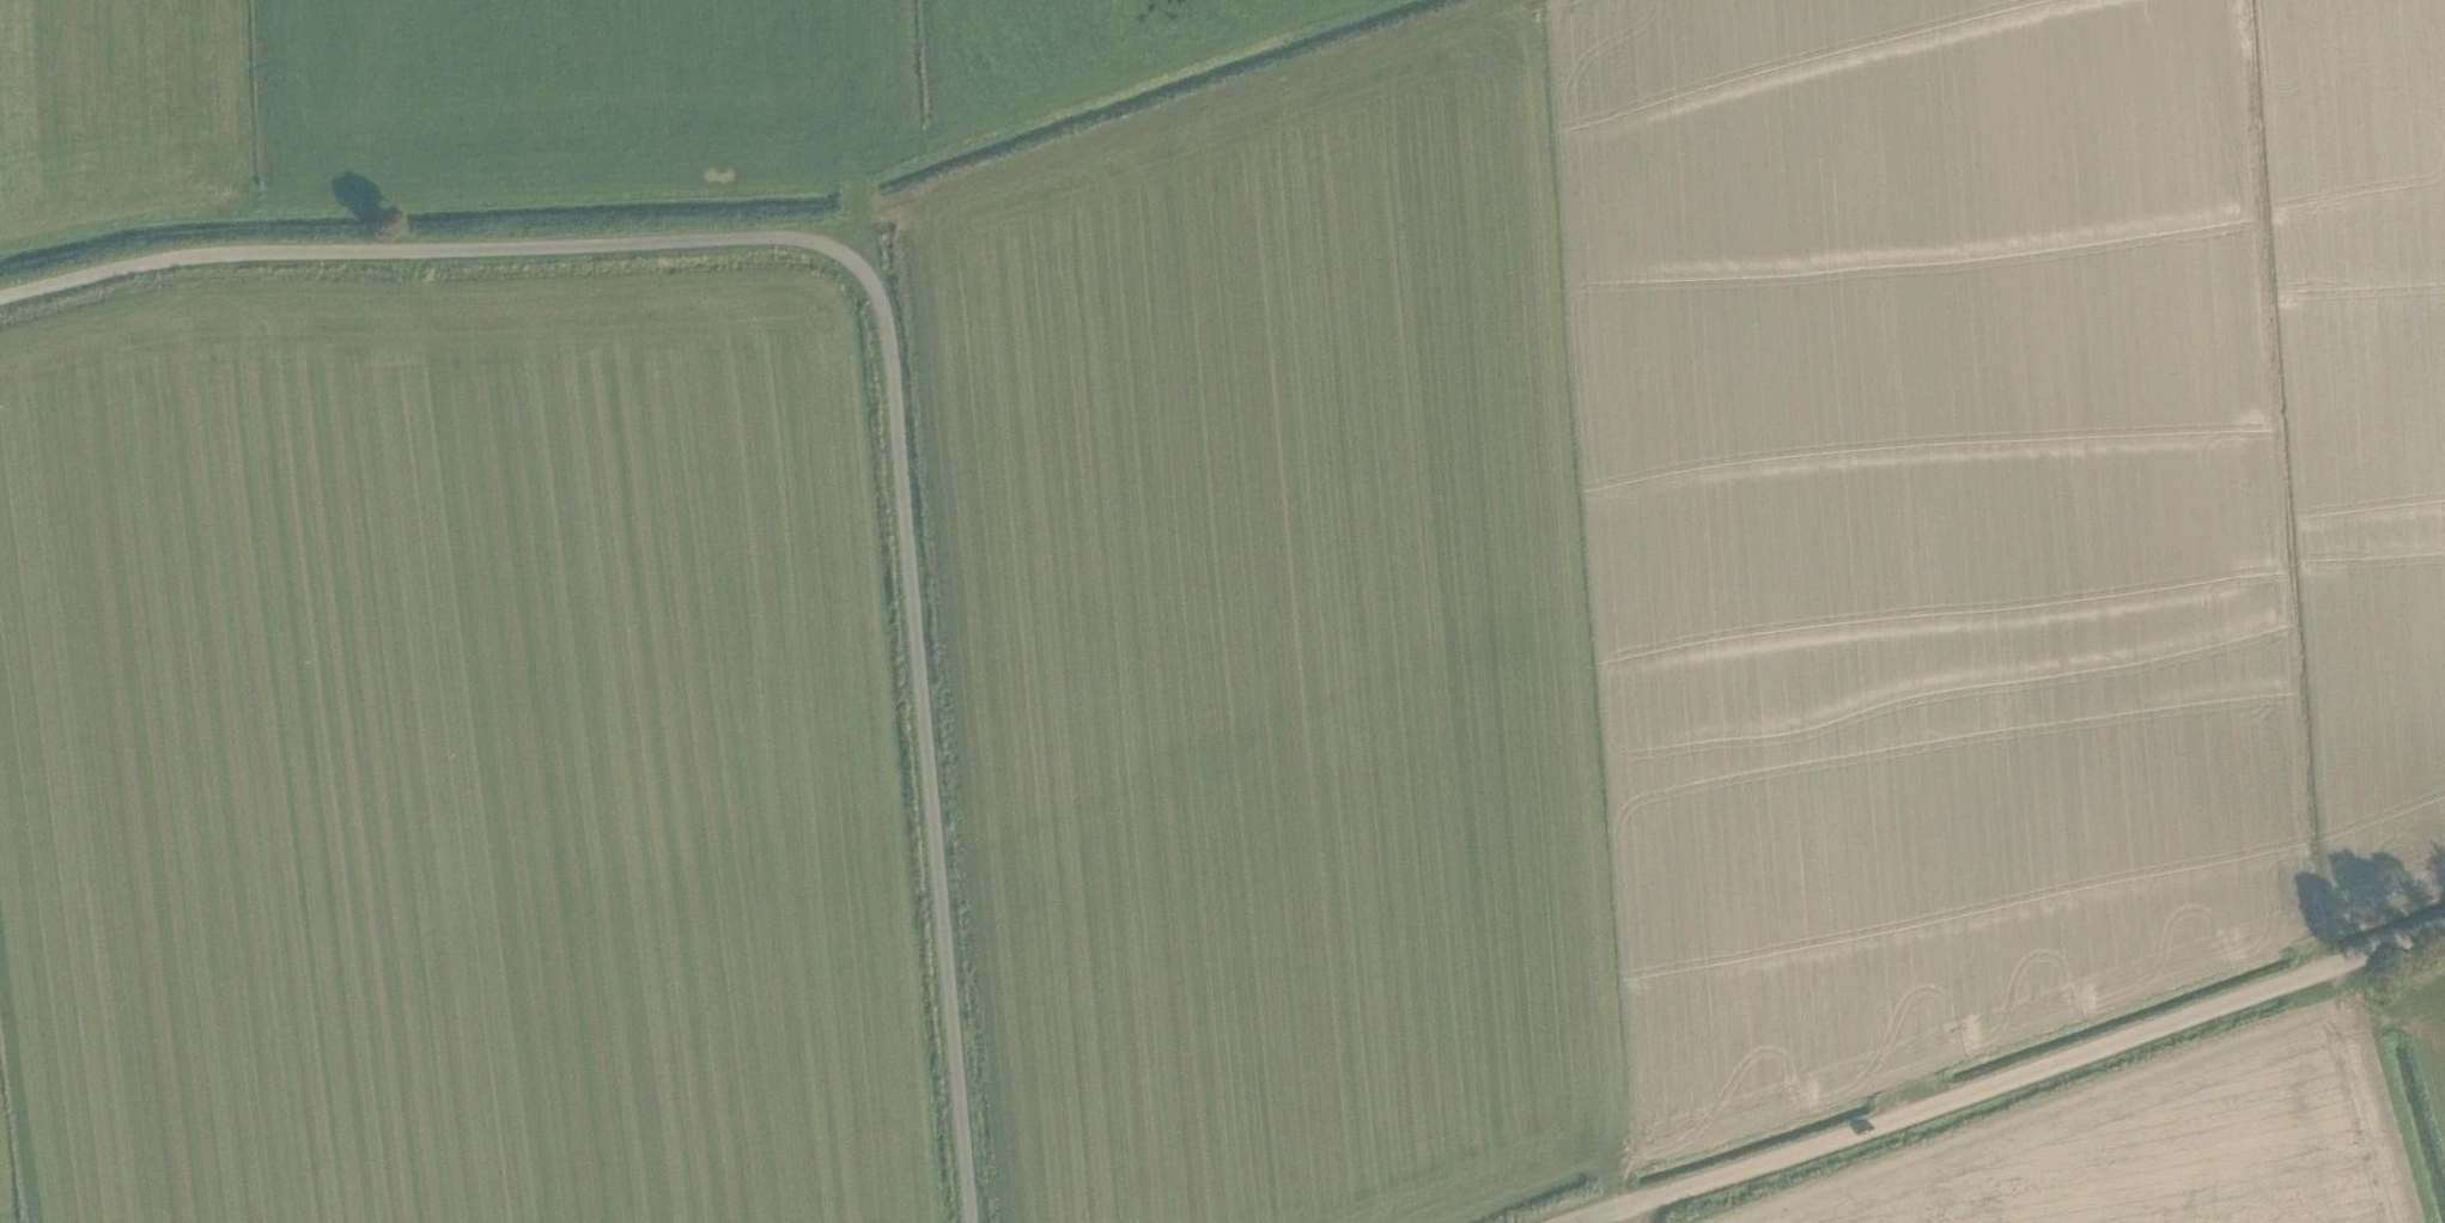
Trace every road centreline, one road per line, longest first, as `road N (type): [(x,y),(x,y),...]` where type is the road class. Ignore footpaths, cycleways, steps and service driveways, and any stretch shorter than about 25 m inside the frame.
road 1 (unclassified): [(973,1222),(890,353),(875,292),(851,264),(805,244),(212,258),(0,302)]
road 2 (unclassified): [(1586,1222),(2014,1084),(2444,928)]

